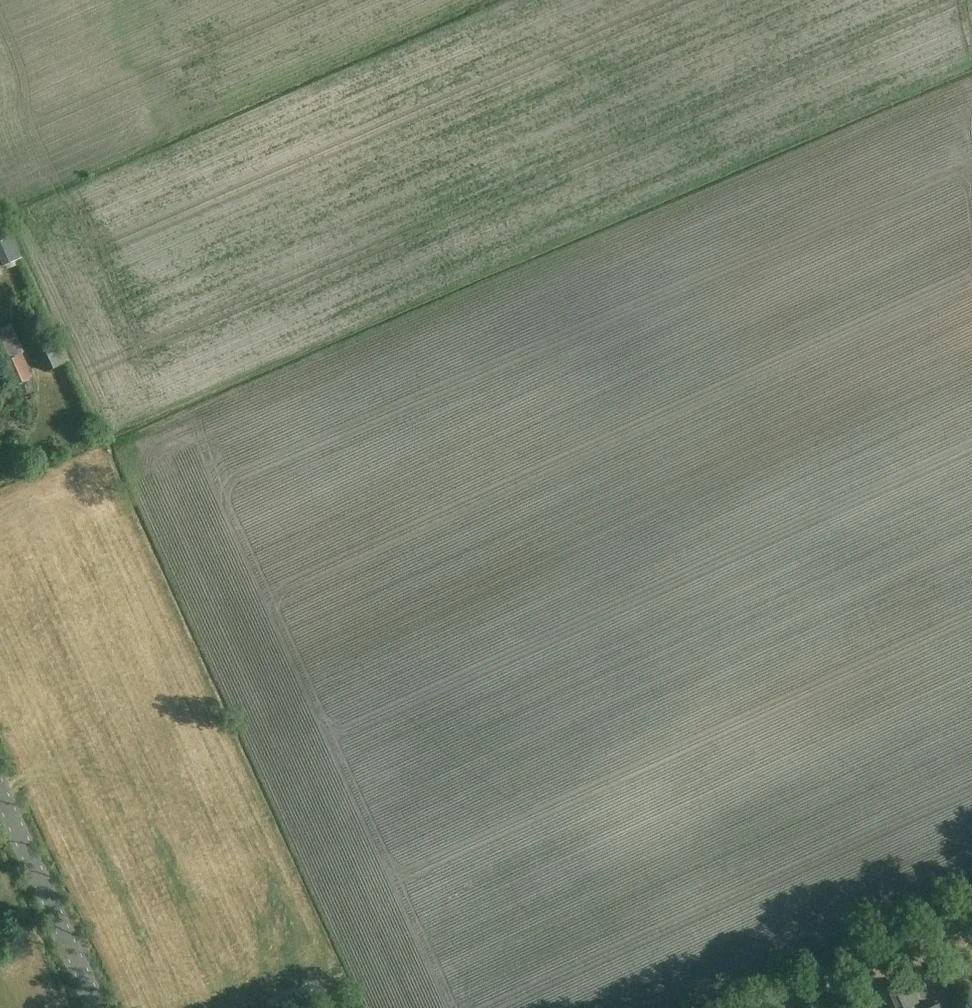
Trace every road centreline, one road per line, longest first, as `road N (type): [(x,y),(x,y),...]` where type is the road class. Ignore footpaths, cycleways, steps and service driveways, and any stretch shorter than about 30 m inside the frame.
road 1 (tertiary): [(98,1007),(0,792)]
road 2 (unclassified): [(764,1007),(971,914)]

